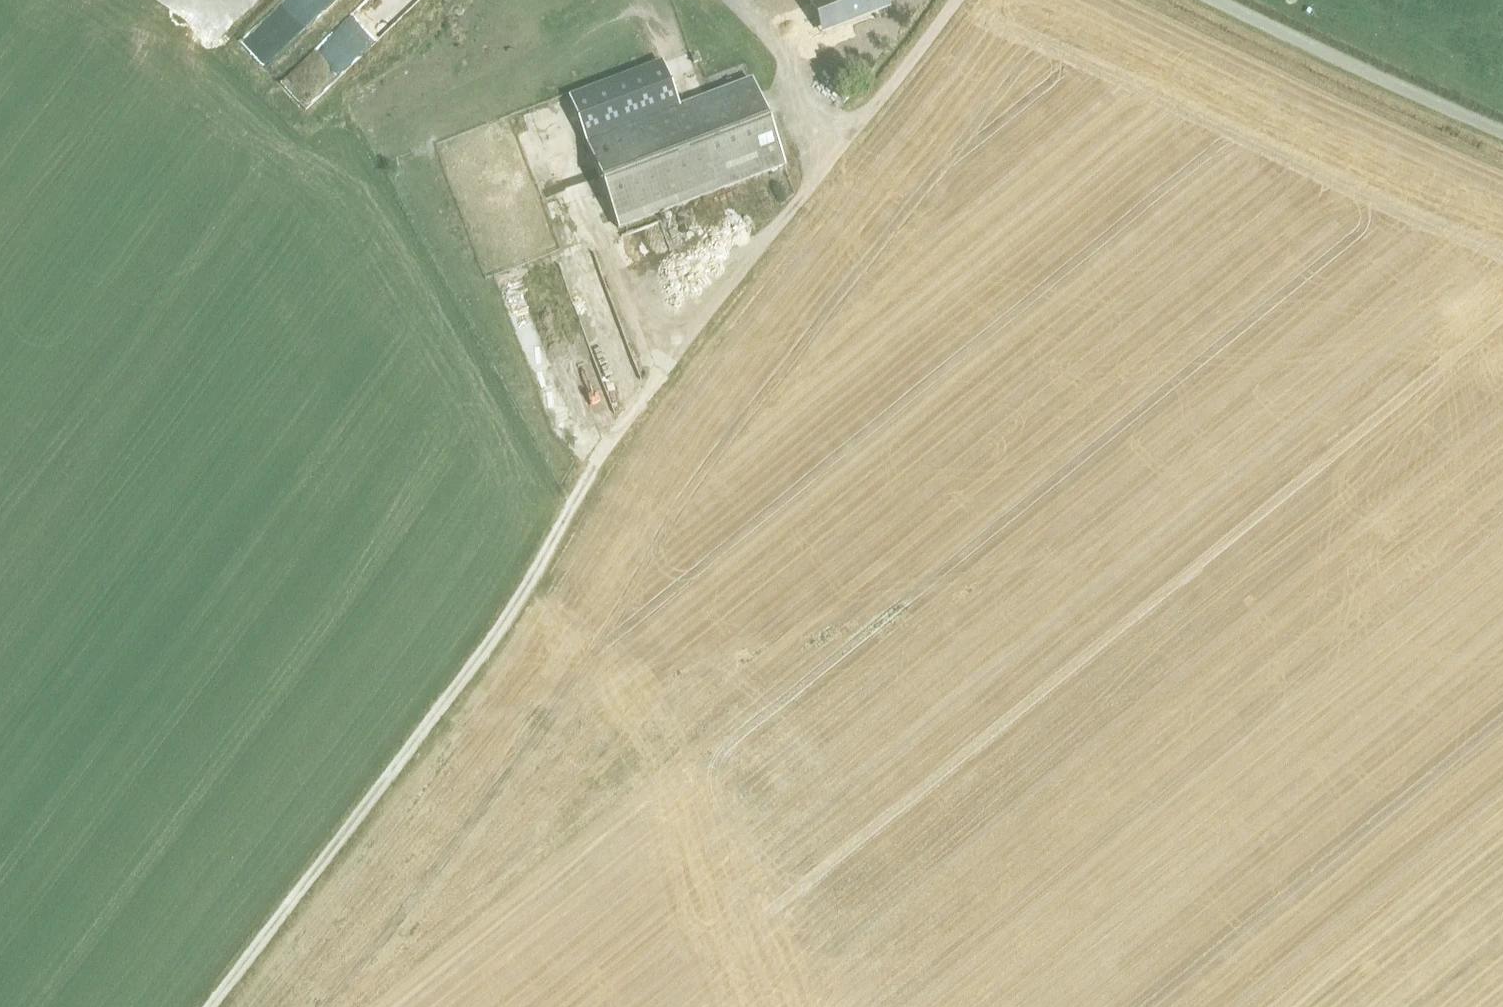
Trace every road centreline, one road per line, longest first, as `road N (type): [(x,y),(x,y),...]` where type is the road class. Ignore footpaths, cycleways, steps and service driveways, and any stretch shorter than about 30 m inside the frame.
road 1 (track): [(206,1006),(525,591),(589,471)]
road 2 (unclassified): [(1502,129),(1212,0)]

